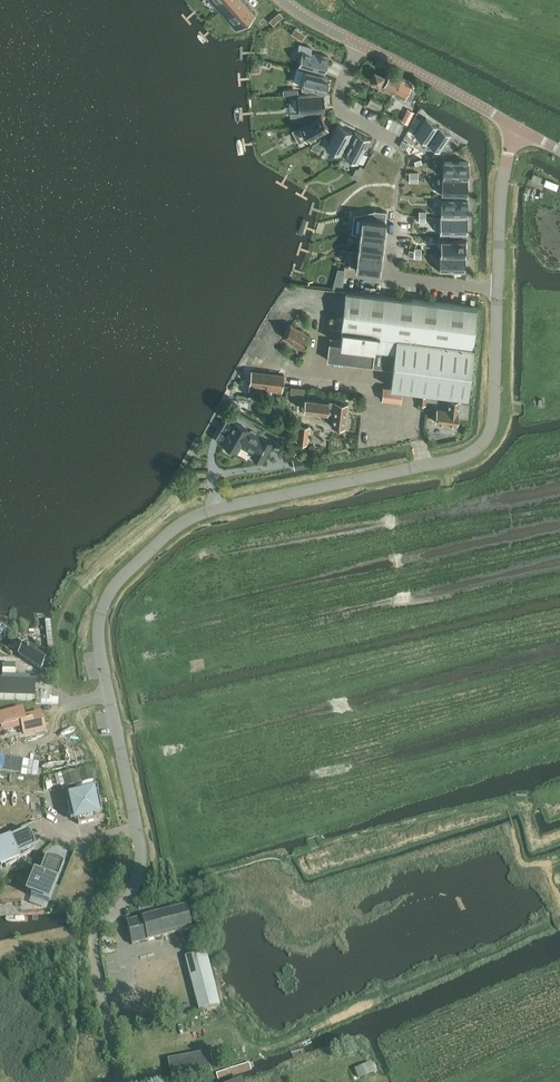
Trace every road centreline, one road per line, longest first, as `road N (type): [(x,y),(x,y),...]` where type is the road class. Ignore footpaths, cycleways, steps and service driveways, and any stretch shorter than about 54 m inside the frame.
road 1 (unclassified): [(140,870),(99,643),(108,595),(196,515),(473,454),(494,422),(497,290)]
road 2 (unclassified): [(515,129),(361,45)]
road 3 (unclassified): [(497,290),(502,190),(515,129)]
road 4 (residential): [(361,45),(340,86),(340,108),(398,142)]

